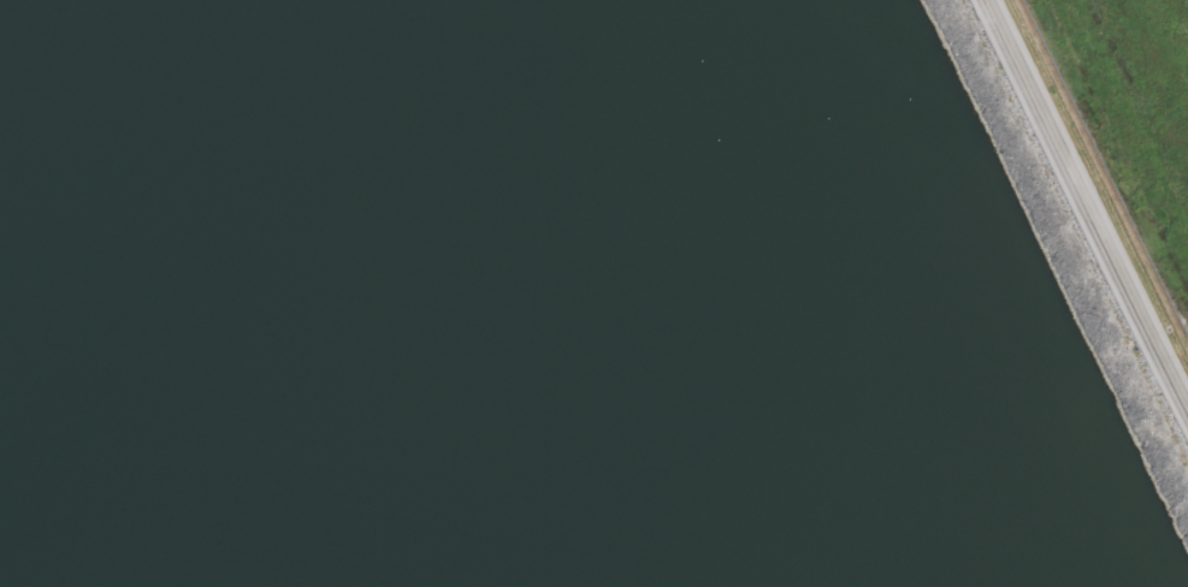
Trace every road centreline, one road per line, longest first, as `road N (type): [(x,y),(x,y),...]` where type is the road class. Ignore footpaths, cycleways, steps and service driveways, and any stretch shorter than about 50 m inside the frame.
road 1 (secondary): [(995,0),(1187,394)]

